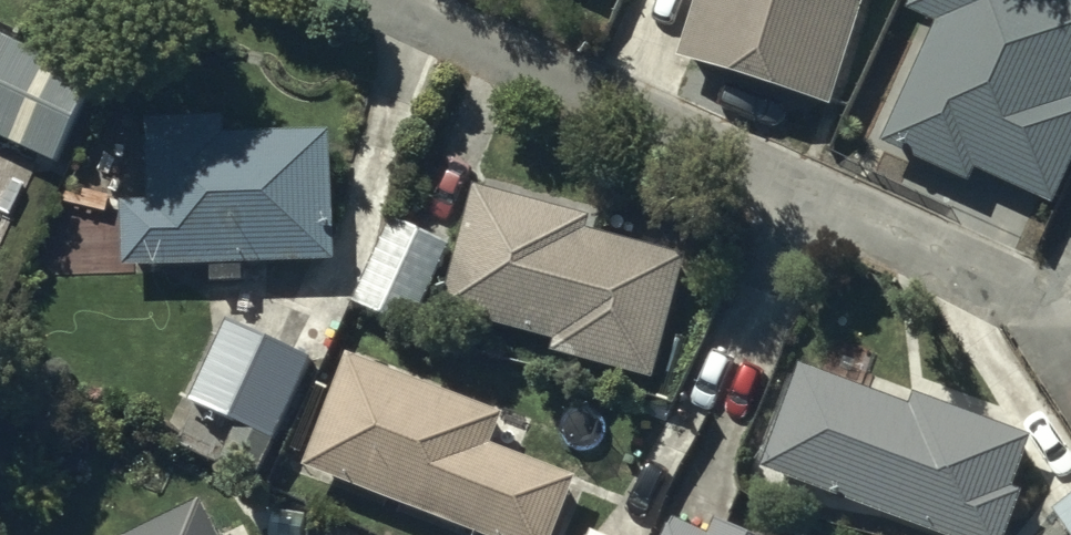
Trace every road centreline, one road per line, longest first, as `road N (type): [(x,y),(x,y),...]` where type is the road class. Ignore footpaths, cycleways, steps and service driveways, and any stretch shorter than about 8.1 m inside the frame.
road 1 (residential): [(372,0),(1032,285)]

